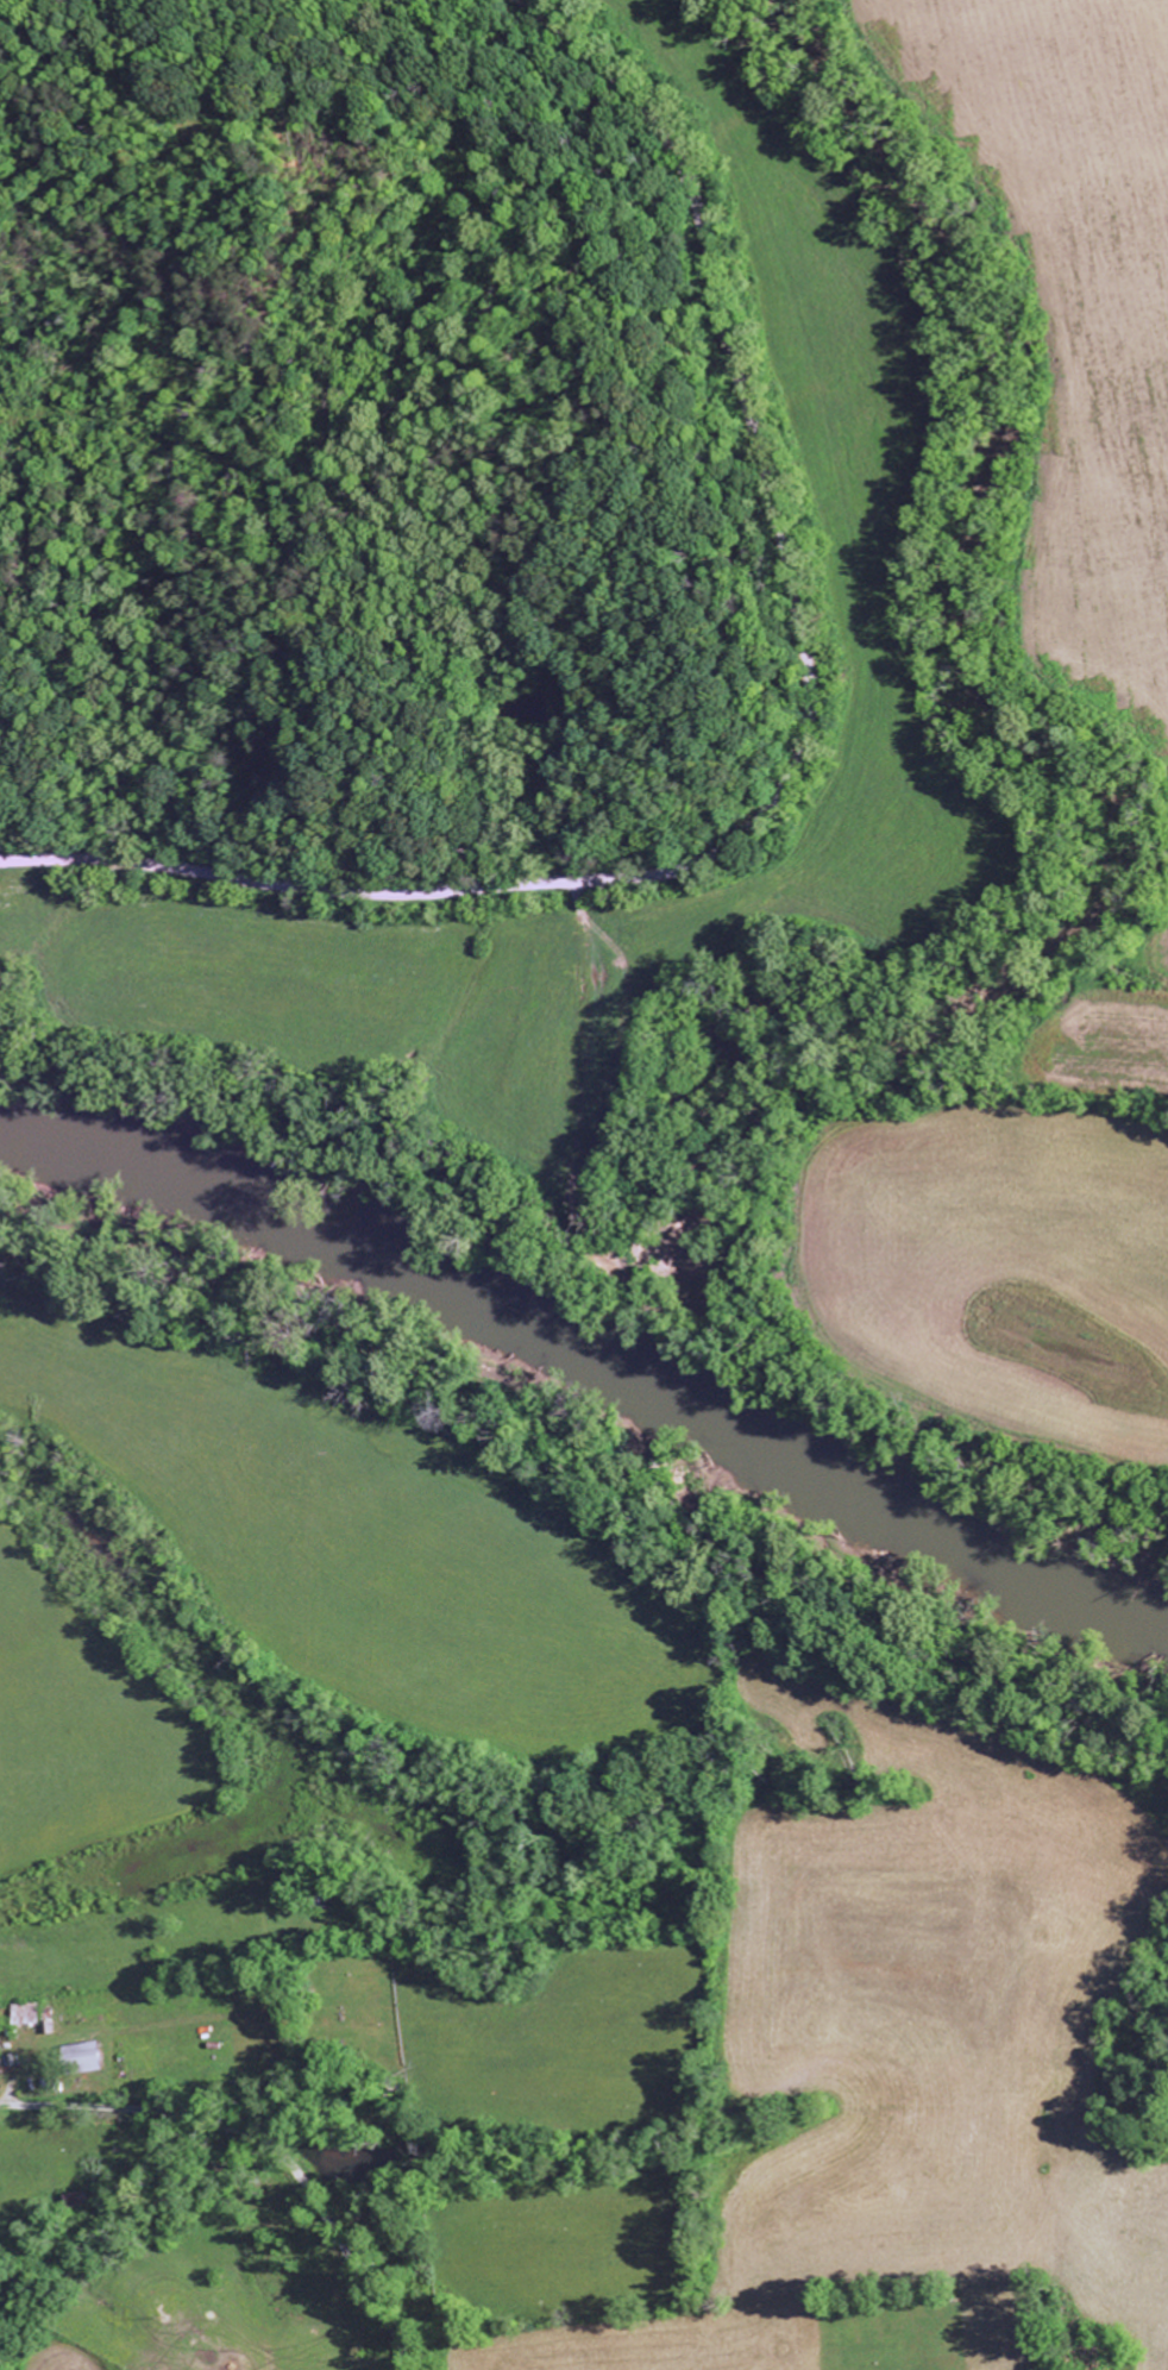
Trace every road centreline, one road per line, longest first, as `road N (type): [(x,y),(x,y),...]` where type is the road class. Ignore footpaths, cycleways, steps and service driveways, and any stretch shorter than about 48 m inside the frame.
road 1 (residential): [(0,861),(93,858),(394,895),(646,877),(737,839),(775,796),(799,740),(804,667),(693,212),(654,133),(595,69),(510,0)]
road 2 (residential): [(407,2369),(297,2172),(257,2140)]

